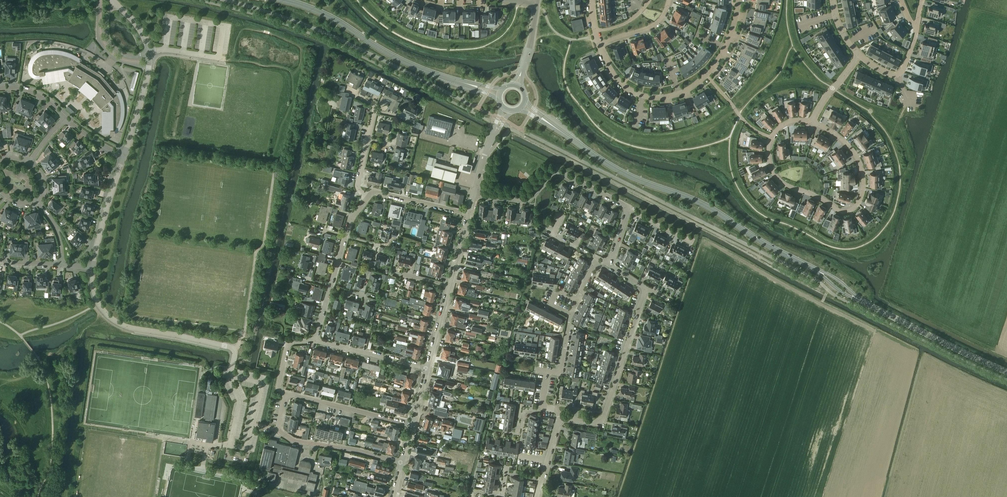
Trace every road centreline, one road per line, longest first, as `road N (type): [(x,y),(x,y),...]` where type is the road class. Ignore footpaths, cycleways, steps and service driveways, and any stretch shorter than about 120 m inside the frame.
road 1 (secondary): [(817,270),(693,199),(627,174),(560,131)]
road 2 (residential): [(771,137),(768,160),(780,181),(852,209),(862,191),(859,161),(812,123)]
road 3 (residential): [(599,45),(633,91),(680,93),(721,56),(739,0)]
road 4 (residential): [(93,269),(94,292),(110,317),(231,347),(231,370)]
road 5 (secondary): [(460,82),(285,0)]
road 6 (residential): [(561,420),(592,423),(604,416),(644,290)]
road 7 (residential): [(627,211),(555,170),(526,199),(474,193)]
road 8 (residential): [(112,0),(139,27),(149,54),(124,156)]
road 9 (secondary): [(1006,371),(857,299)]
road 10 (residential): [(402,462),(289,438),(279,428),(286,393)]
road 11 (residential): [(412,425),(286,393)]

